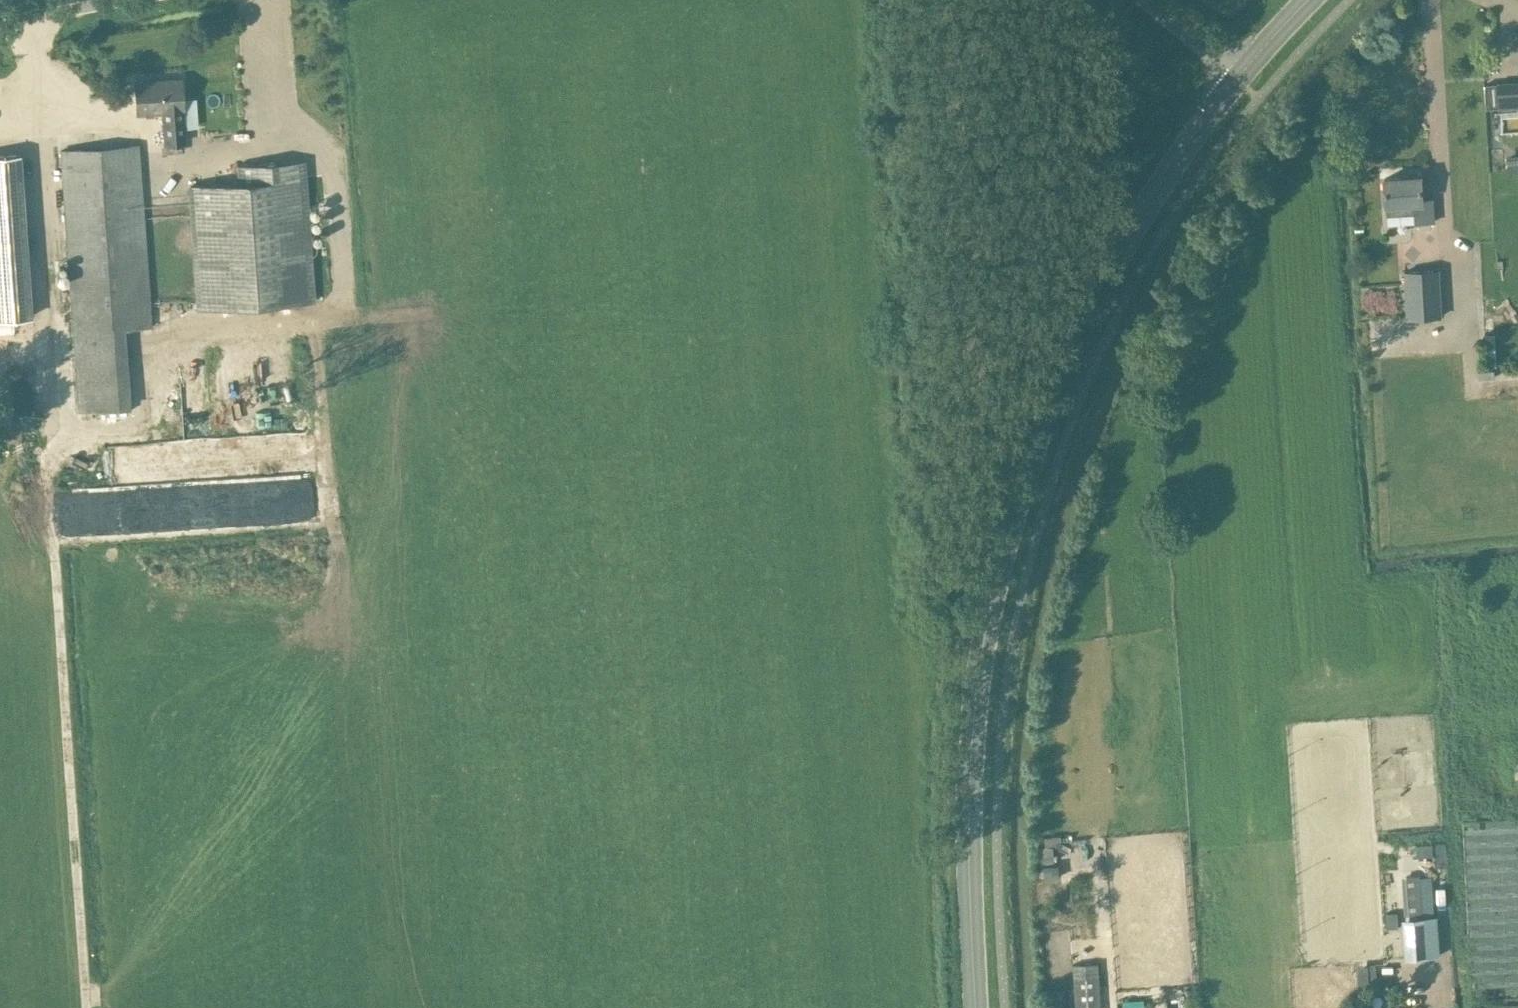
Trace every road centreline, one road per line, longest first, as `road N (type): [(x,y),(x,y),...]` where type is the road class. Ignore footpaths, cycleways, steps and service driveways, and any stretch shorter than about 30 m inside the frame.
road 1 (secondary): [(977,1007),(973,708),(1009,528),(1039,431),(1097,294),(1237,78)]
road 2 (unclassified): [(0,28),(153,0)]

